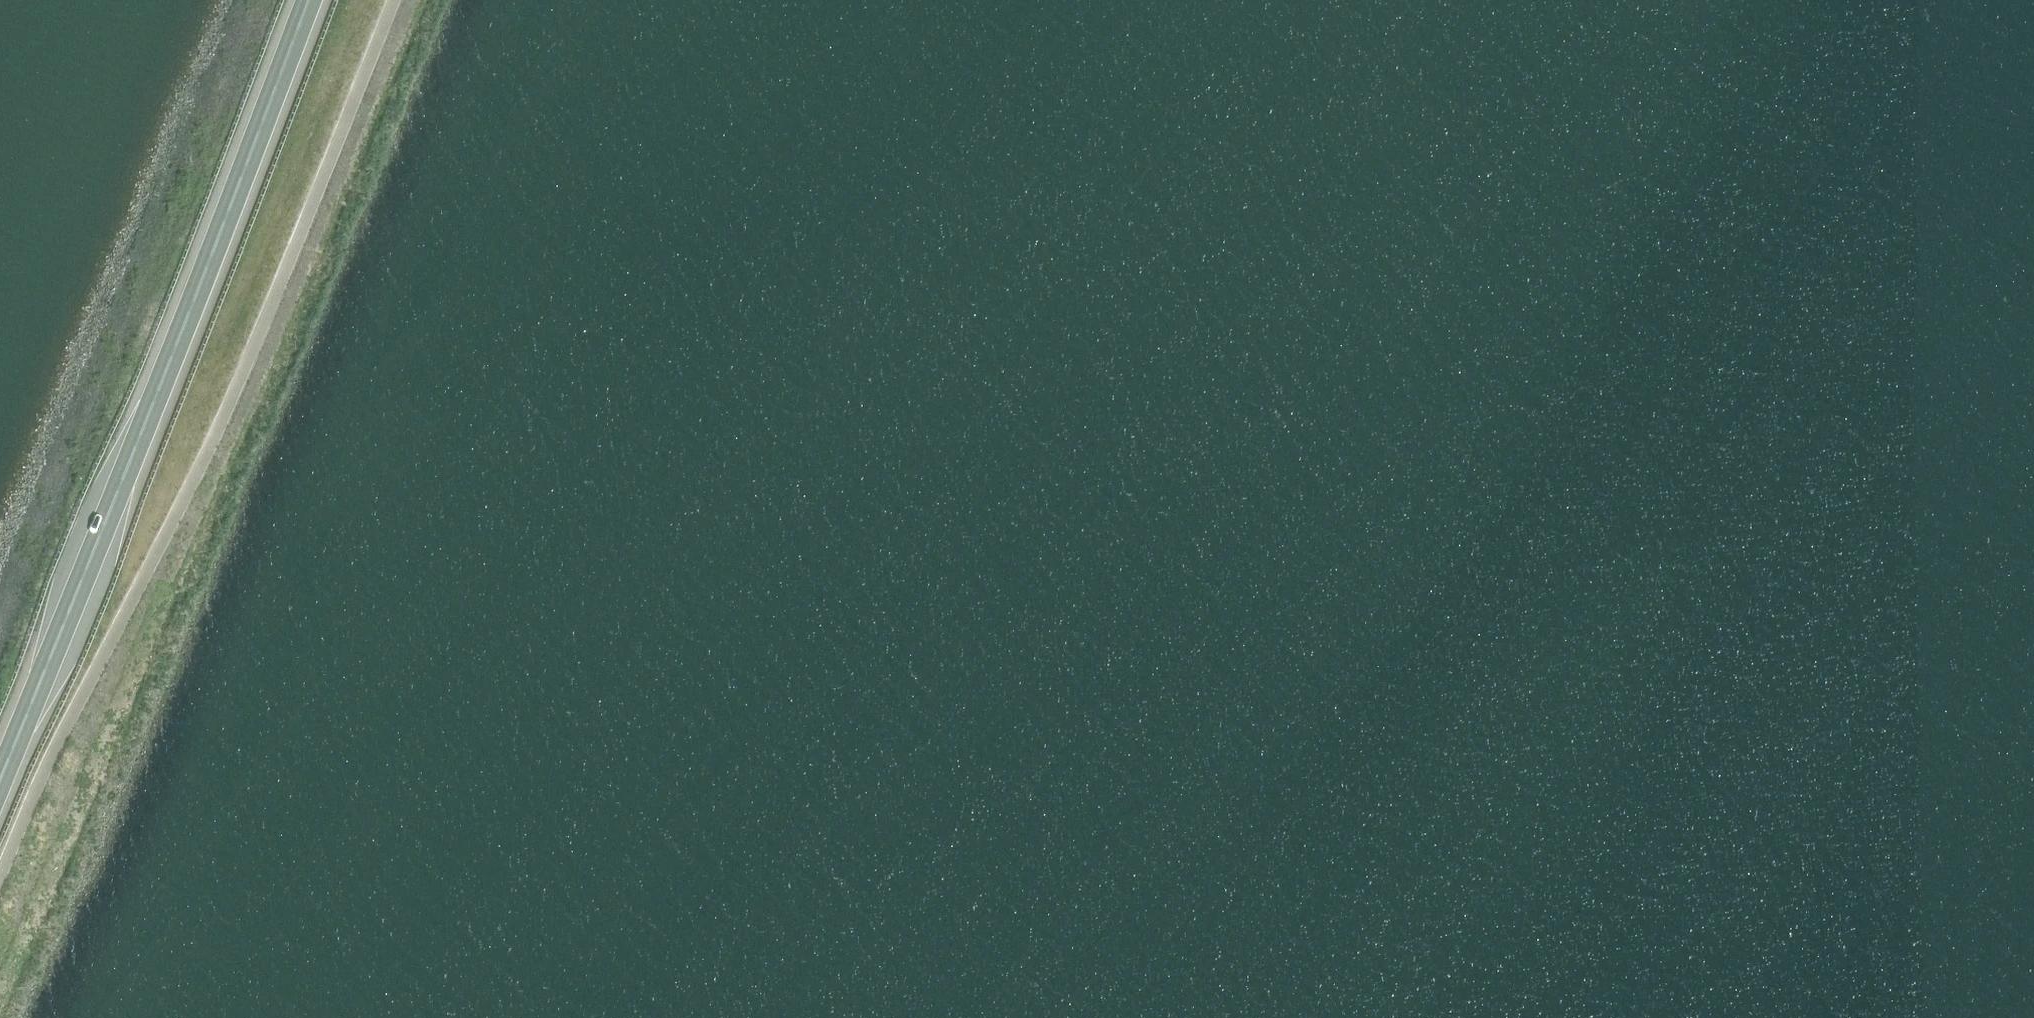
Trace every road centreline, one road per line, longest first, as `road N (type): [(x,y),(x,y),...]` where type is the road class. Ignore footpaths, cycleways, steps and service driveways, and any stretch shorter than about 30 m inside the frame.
road 1 (trunk): [(0,778),(309,0)]

